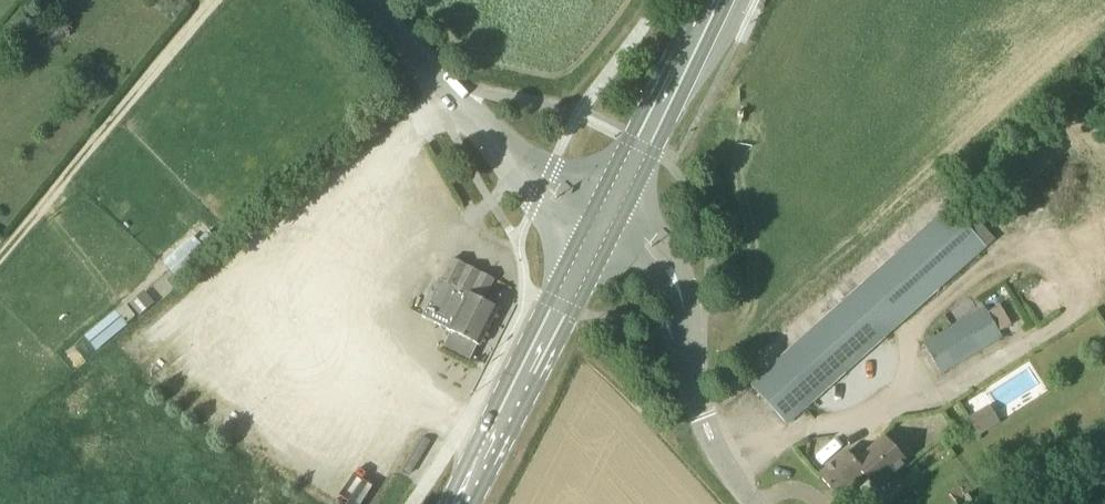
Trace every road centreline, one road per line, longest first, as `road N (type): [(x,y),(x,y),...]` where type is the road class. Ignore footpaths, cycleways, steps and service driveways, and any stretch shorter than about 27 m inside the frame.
road 1 (track): [(214,0),(0,250)]
road 2 (primary): [(462,503),(593,242)]
road 3 (tertiary): [(760,503),(730,469),(703,418),(683,300)]
road 4 (primary): [(618,193),(715,0)]
road 5 (tertiary): [(500,145),(373,0)]
road 6 (tertiary): [(500,145),(534,205),(593,242)]
road 7 (tertiary): [(683,300),(679,262),(662,229),(618,193)]
road 8 (tertiary): [(618,193),(500,145)]

